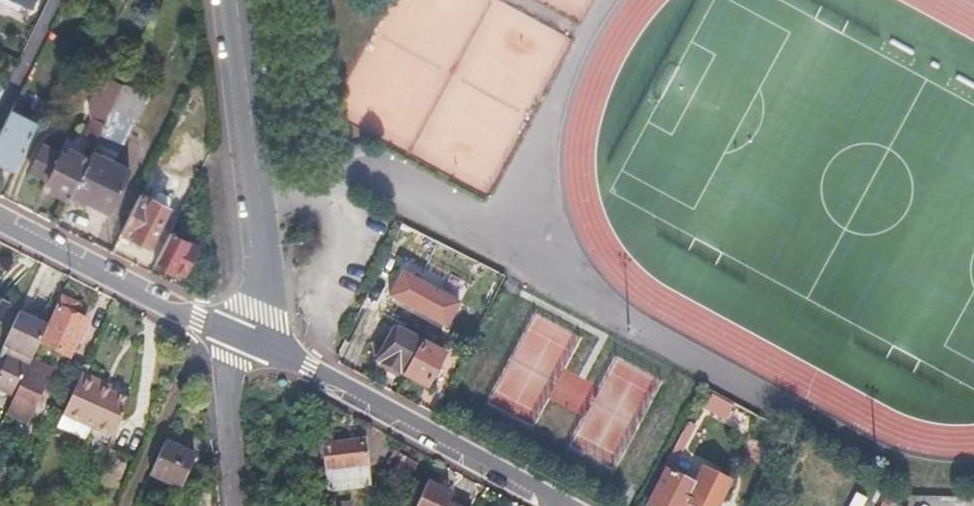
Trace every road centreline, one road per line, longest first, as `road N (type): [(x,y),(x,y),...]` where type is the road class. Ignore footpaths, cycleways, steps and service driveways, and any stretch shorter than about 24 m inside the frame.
road 1 (residential): [(566,505),(310,366),(240,339)]
road 2 (residential): [(235,0),(267,268),(261,310),(240,339)]
road 3 (residential): [(240,339),(0,222)]
road 4 (residential): [(237,505),(228,359),(240,339)]

